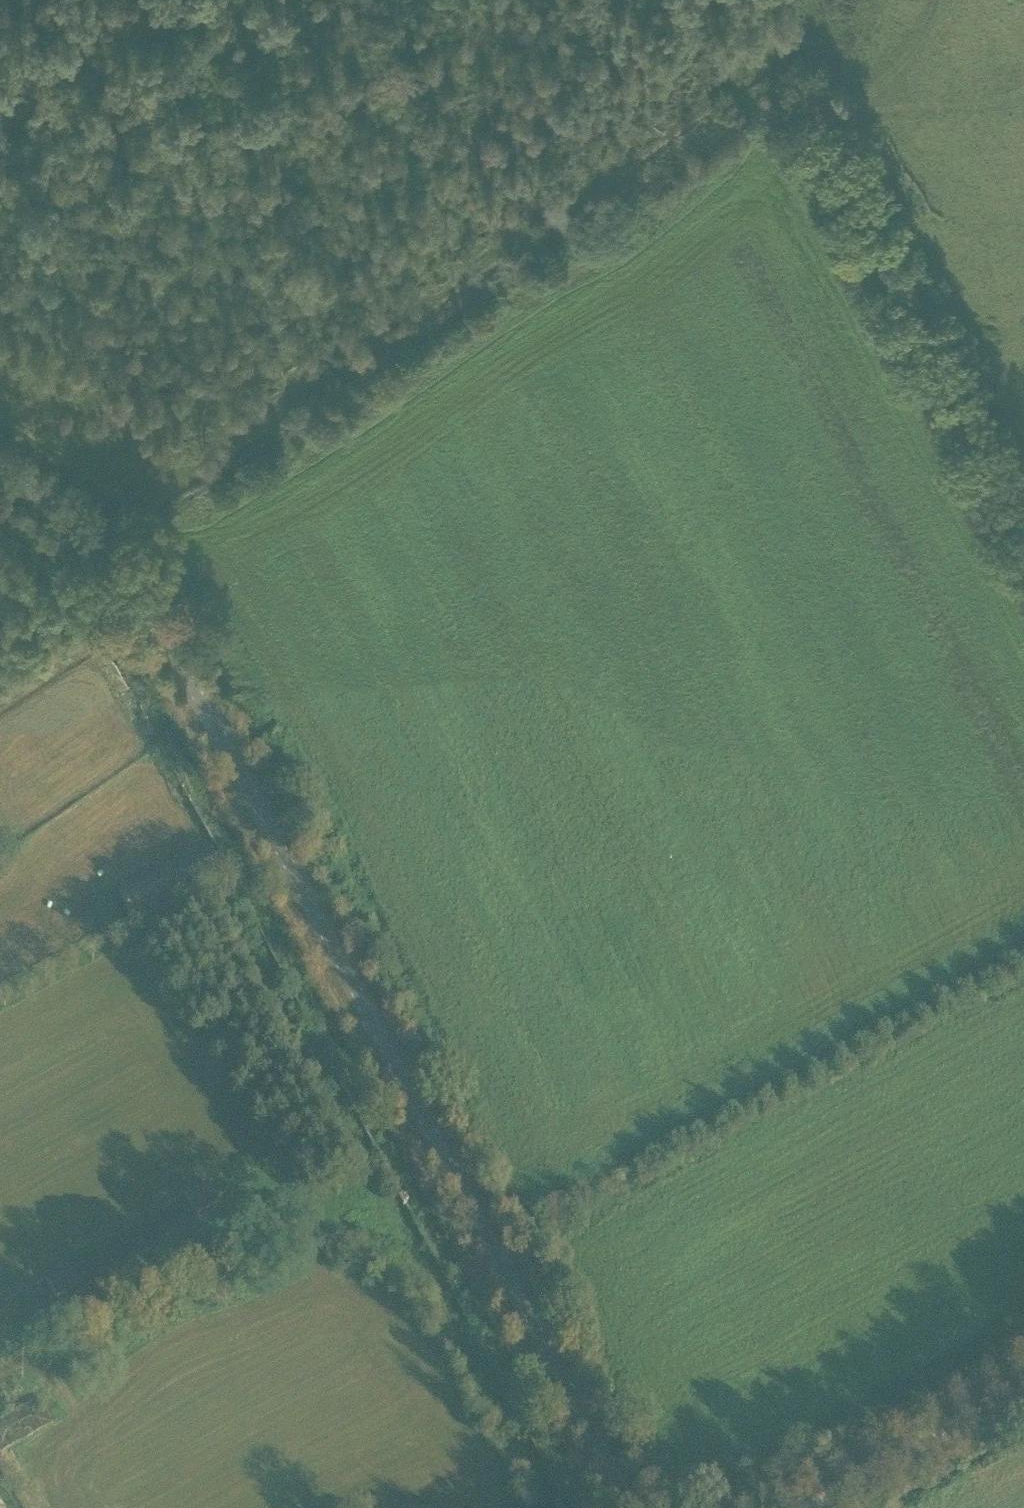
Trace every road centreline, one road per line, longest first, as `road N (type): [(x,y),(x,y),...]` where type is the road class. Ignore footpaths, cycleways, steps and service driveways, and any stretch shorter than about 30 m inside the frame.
road 1 (unclassified): [(632,1507),(160,621),(90,536),(0,476)]
road 2 (track): [(1023,521),(832,142)]
road 3 (unclassified): [(812,1507),(1023,1390)]
road 4 (track): [(0,698),(127,610)]
road 5 (track): [(864,118),(916,0)]

